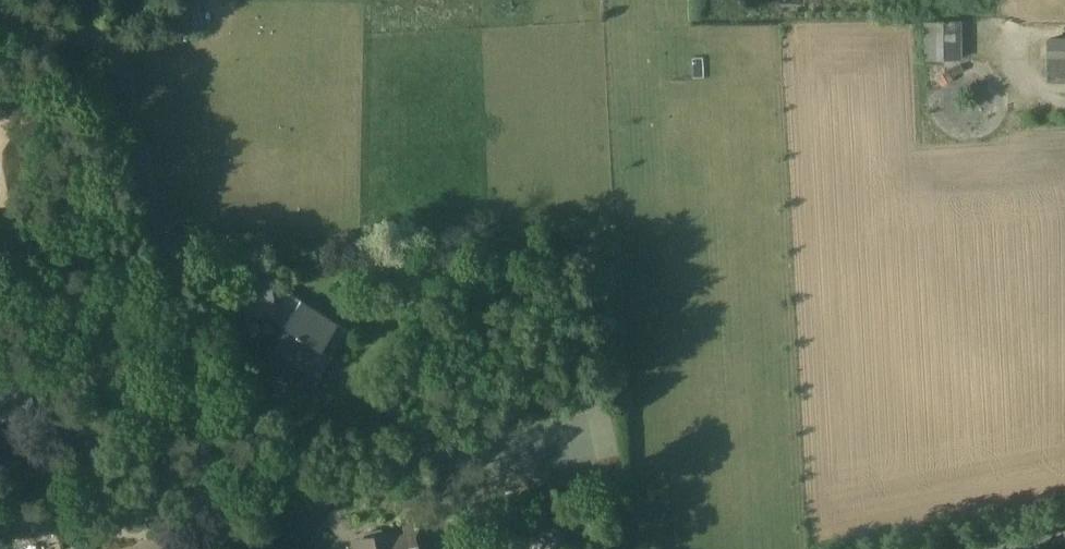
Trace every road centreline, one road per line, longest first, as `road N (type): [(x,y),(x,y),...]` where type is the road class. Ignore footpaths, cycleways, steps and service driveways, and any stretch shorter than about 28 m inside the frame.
road 1 (residential): [(228,548),(121,83),(102,56),(67,41),(0,33)]

